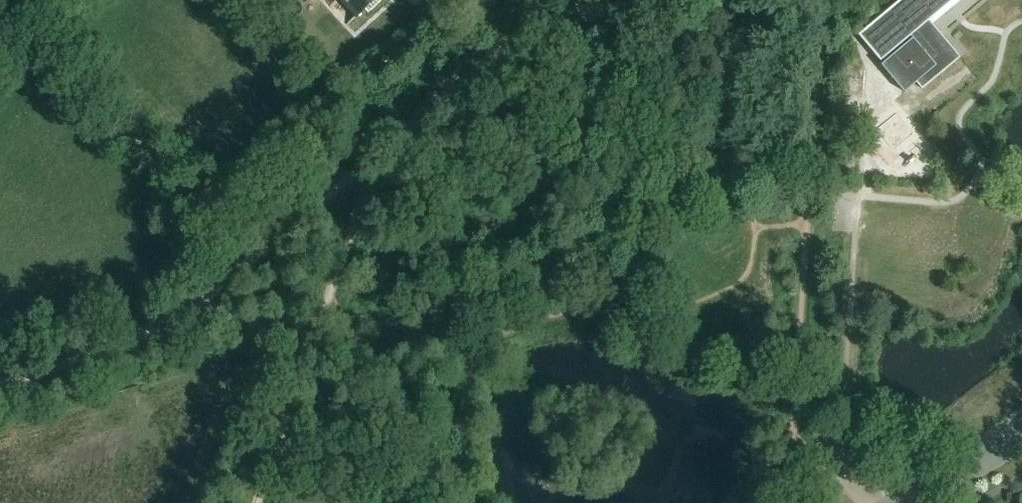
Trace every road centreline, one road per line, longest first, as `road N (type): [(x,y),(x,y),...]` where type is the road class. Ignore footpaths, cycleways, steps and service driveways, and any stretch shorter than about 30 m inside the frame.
road 1 (track): [(552,0),(187,313)]
road 2 (track): [(187,313),(0,383)]
road 3 (track): [(260,502),(326,314)]
road 4 (track): [(326,314),(385,143)]
road 5 (track): [(187,313),(326,314)]
road 6 (unclassified): [(908,502),(1021,434)]

